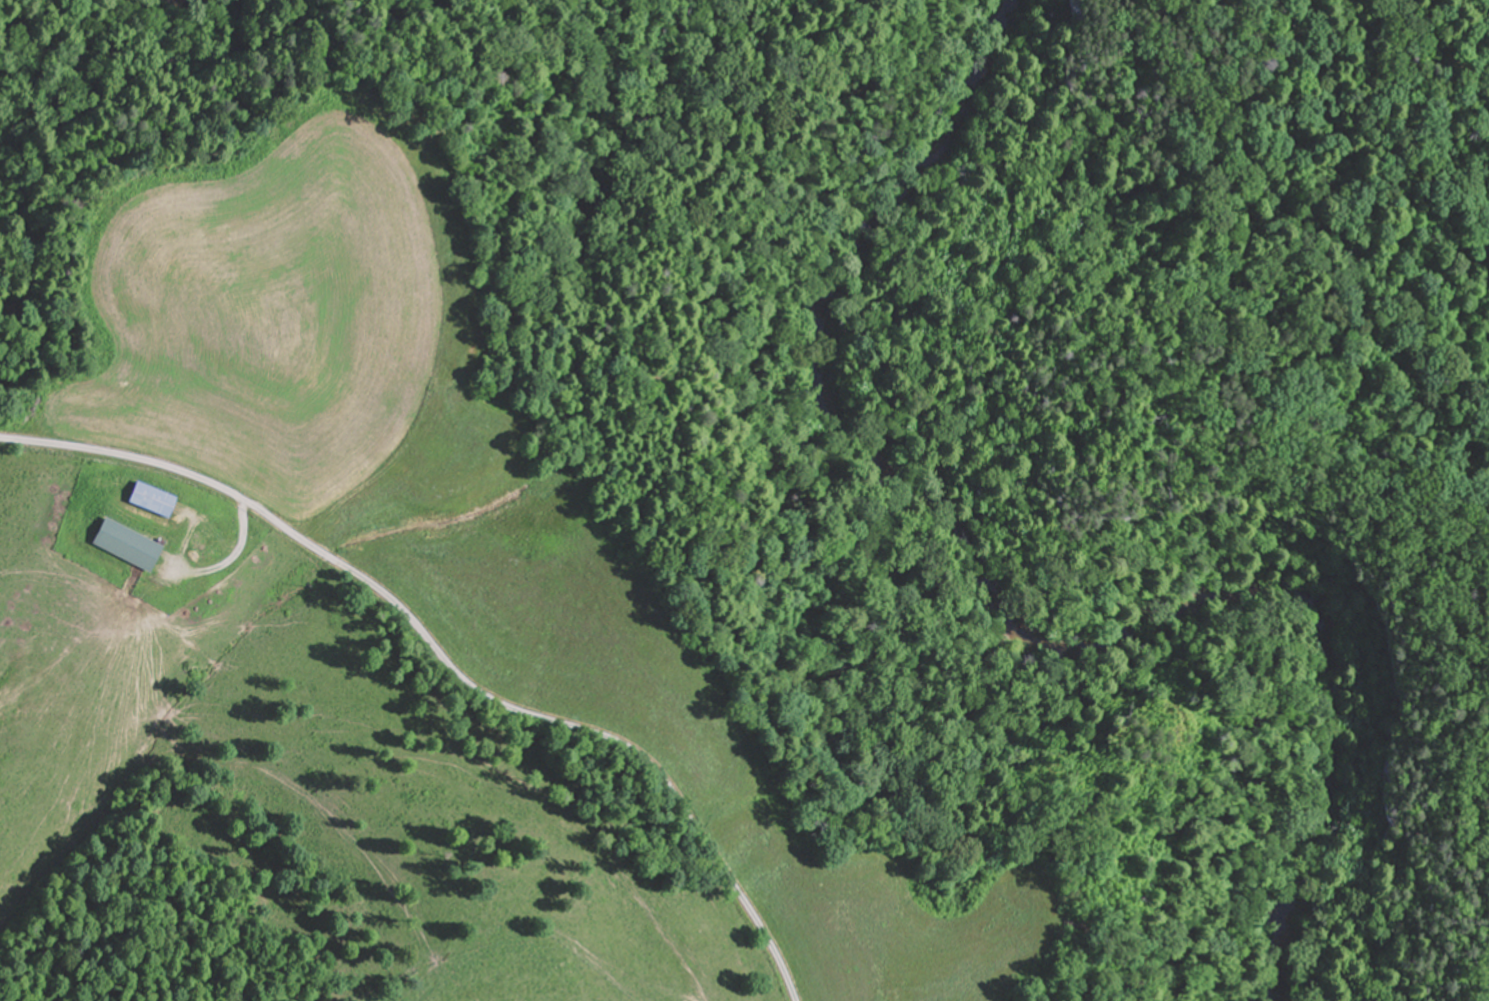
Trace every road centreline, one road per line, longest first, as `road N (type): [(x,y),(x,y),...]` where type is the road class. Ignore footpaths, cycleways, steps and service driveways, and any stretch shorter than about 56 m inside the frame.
road 1 (residential): [(0,438),(104,451),(214,485),(381,589),(468,683),(633,751),(674,791),(726,869),(796,1000)]

